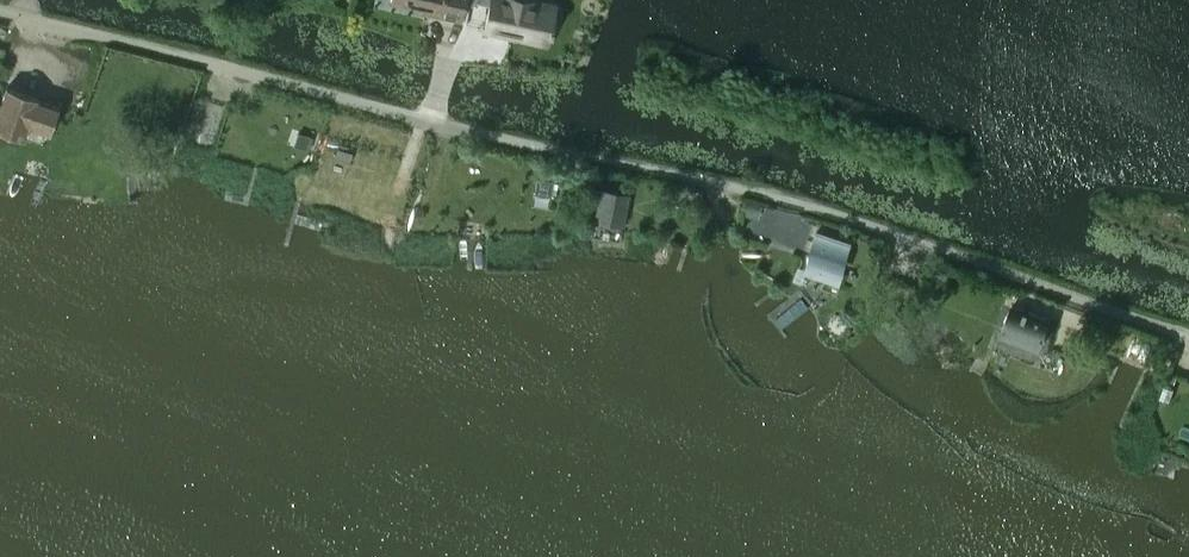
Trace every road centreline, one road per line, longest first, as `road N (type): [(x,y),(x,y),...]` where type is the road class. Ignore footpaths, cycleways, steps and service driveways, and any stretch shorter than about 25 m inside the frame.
road 1 (unclassified): [(1188,330),(750,191),(432,125),(0,9)]

